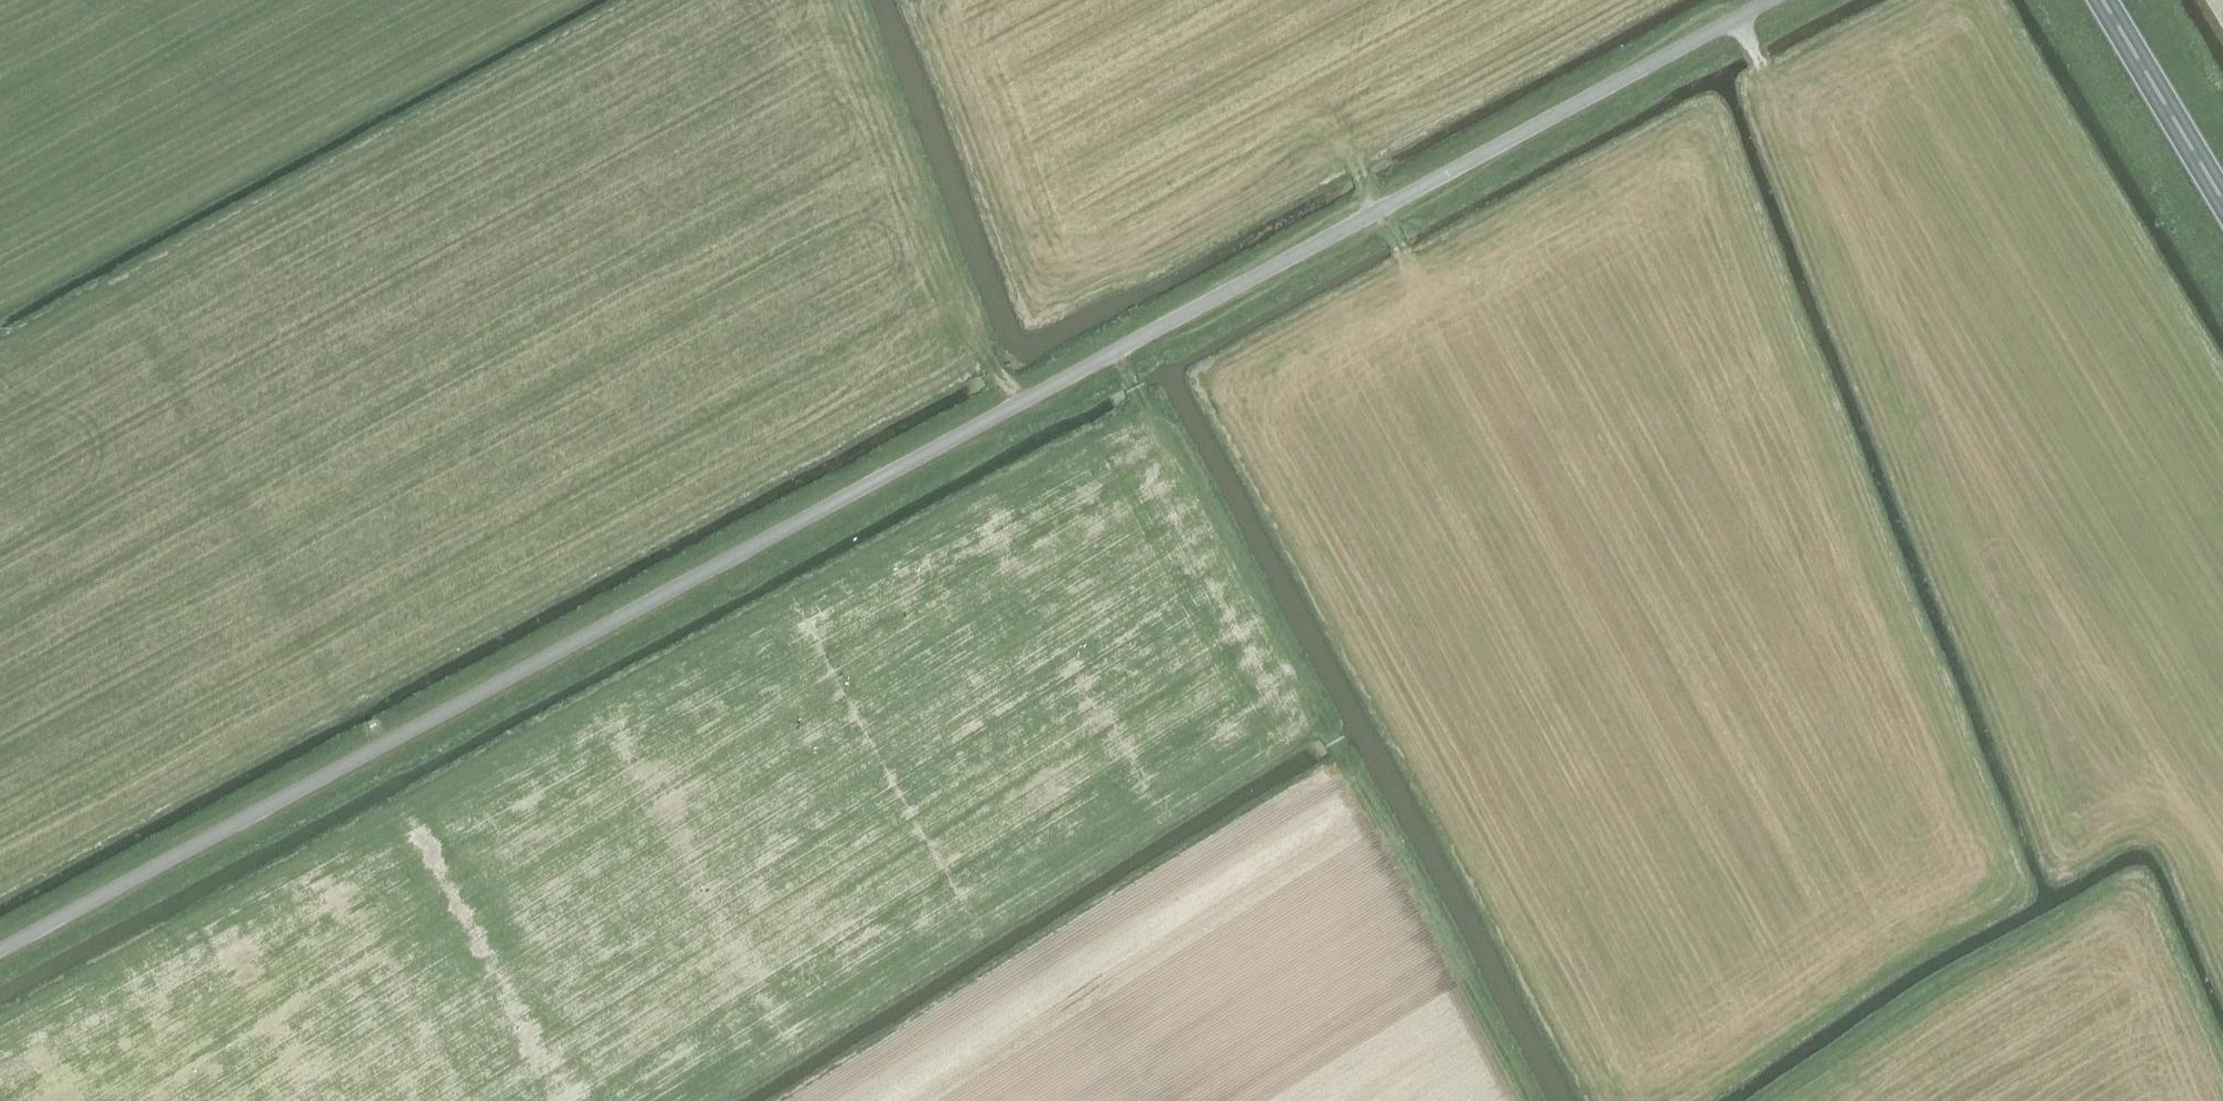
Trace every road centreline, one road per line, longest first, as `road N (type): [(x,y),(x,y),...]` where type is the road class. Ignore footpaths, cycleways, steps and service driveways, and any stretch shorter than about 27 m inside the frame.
road 1 (unclassified): [(1767,0),(0,958)]
road 2 (trunk): [(2222,199),(2103,0)]

